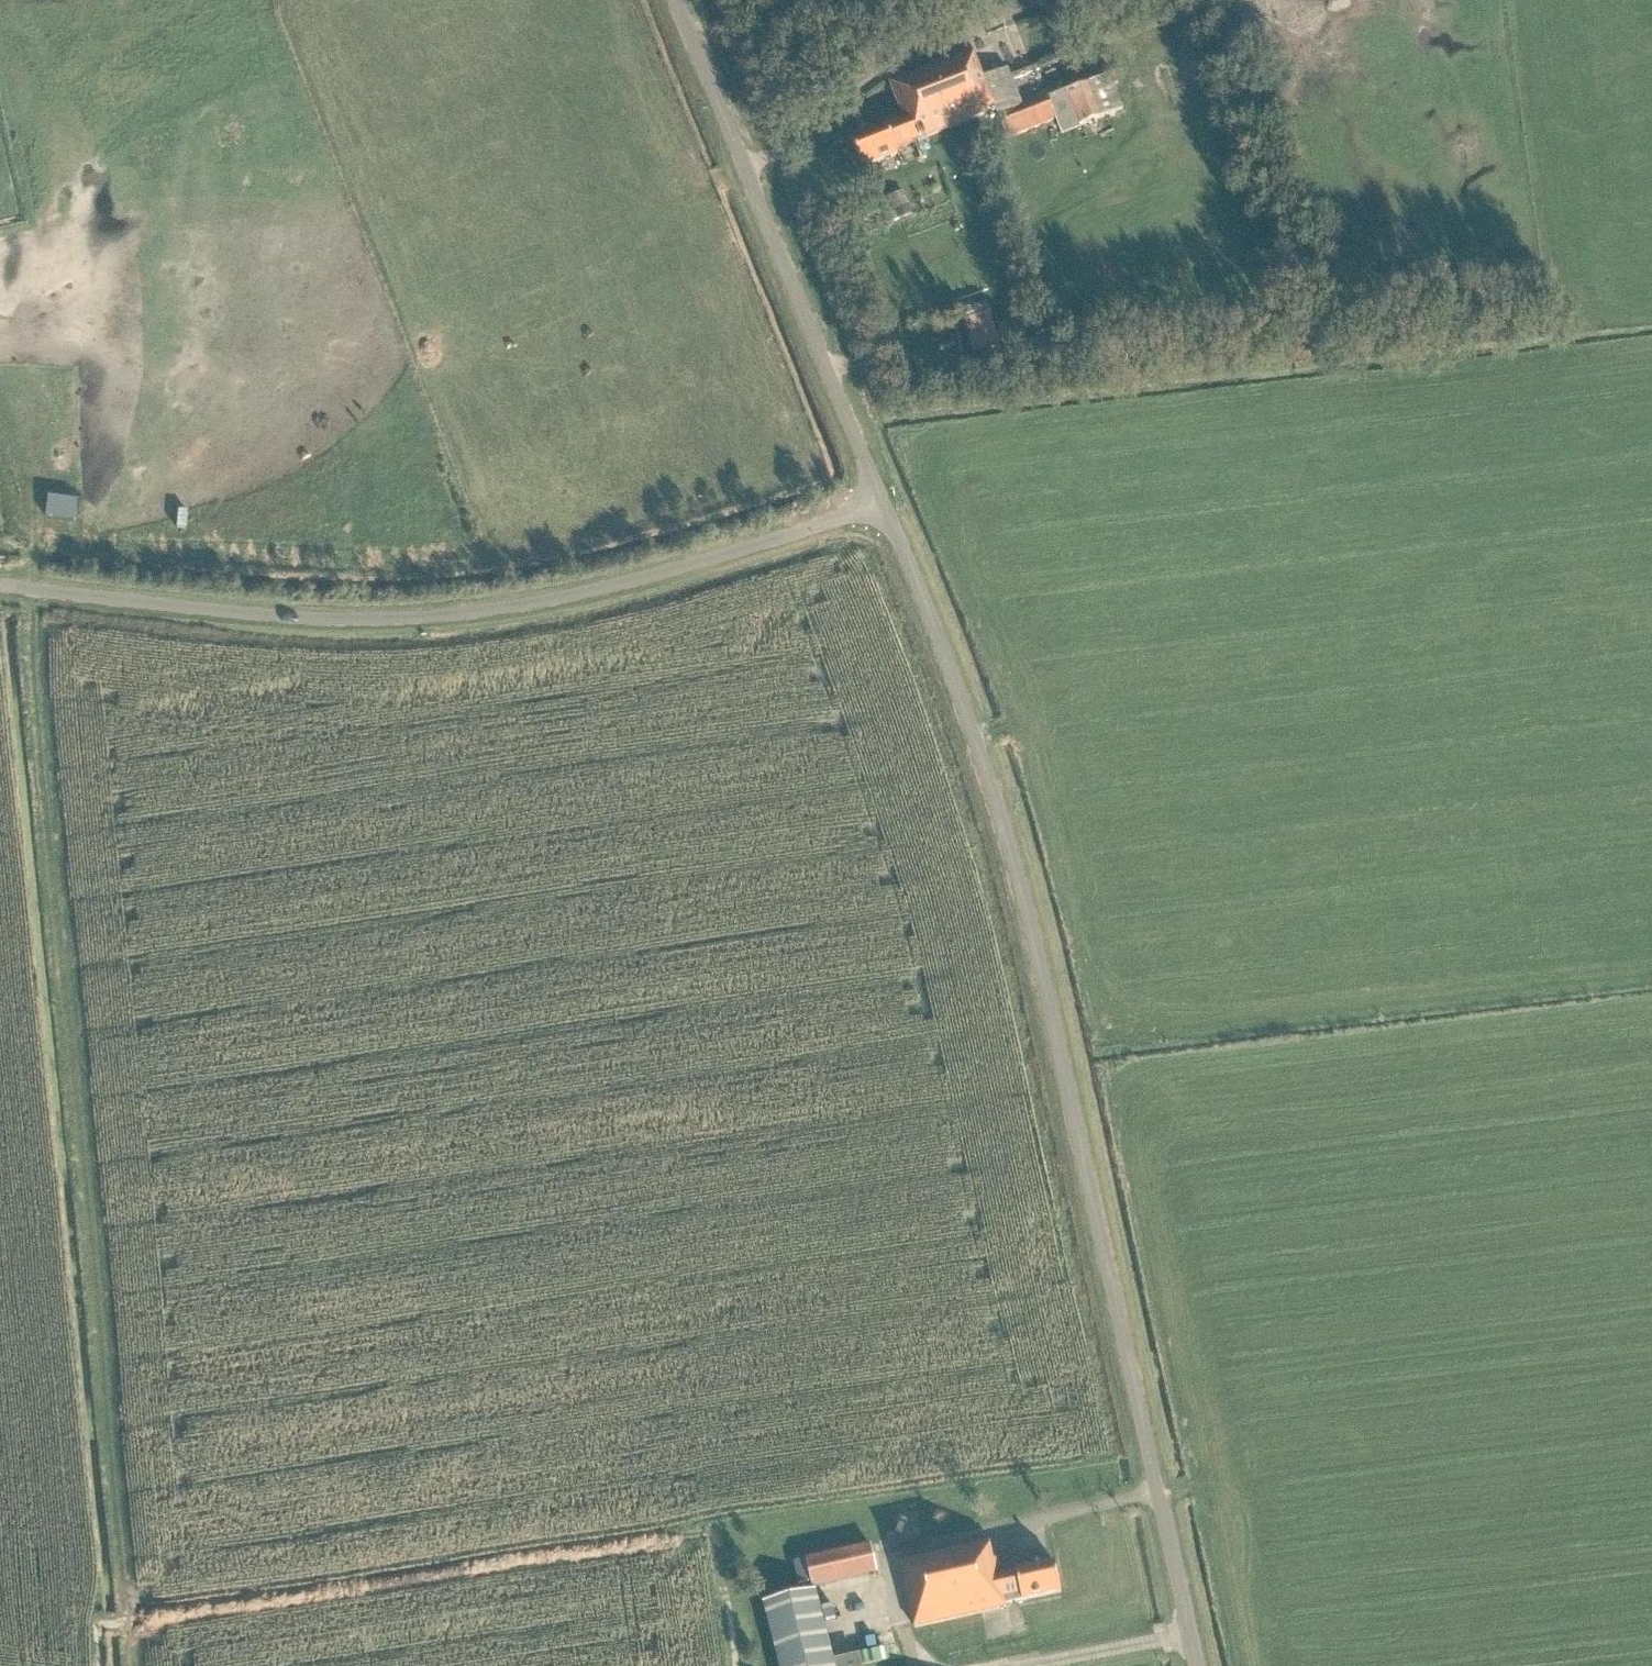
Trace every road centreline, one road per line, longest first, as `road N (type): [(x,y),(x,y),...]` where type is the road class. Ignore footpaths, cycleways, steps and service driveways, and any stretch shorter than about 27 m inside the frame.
road 1 (unclassified): [(1203,1665),(1002,789),(889,494)]
road 2 (unclassified): [(889,494),(751,542),(476,602),(308,608),(0,575)]
road 3 (unclassified): [(889,494),(678,0)]

